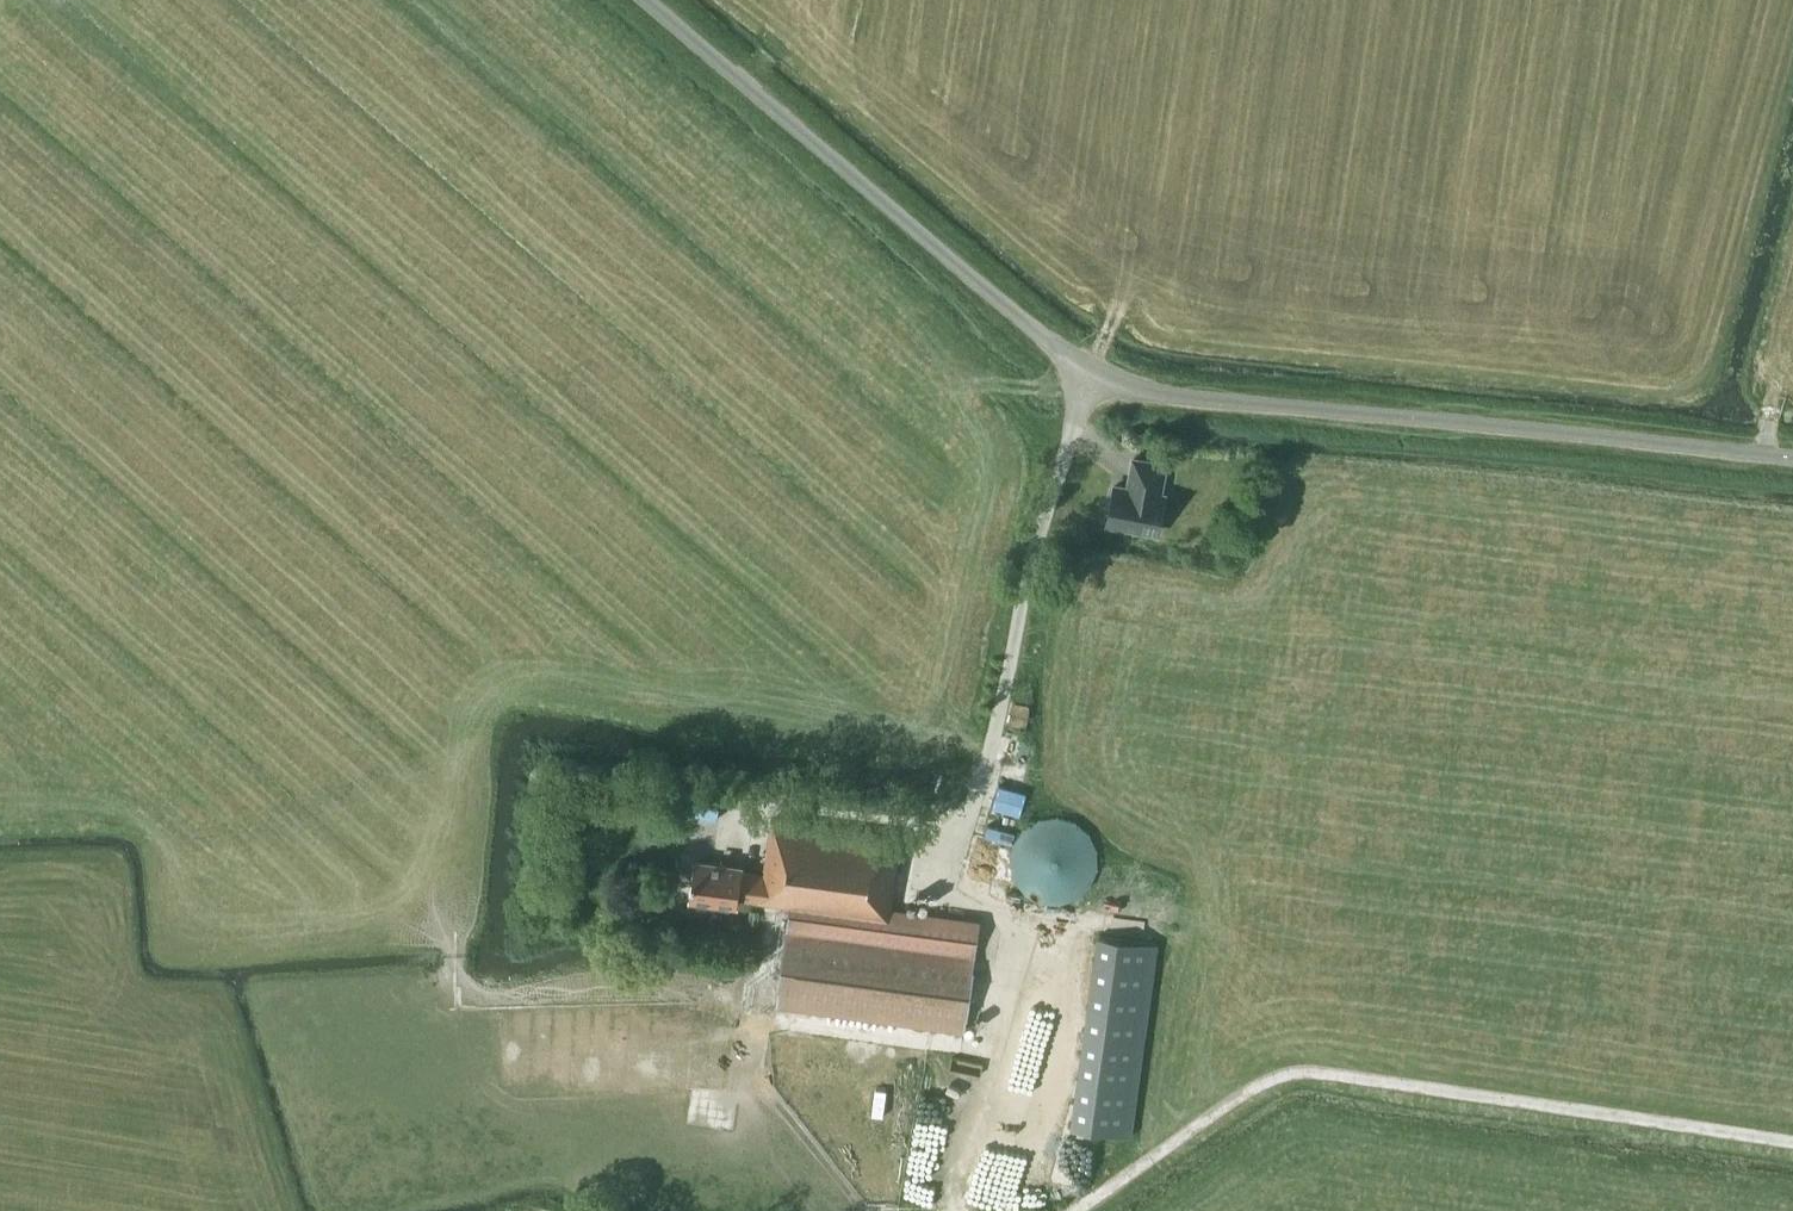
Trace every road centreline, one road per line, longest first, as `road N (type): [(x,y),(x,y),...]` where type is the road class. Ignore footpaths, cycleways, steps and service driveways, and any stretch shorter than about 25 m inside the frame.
road 1 (unclassified): [(1792,457),(1138,386),(1050,340),(648,0)]
road 2 (track): [(1075,1210),(1259,1082),(1289,1071),(1792,1143)]
road 3 (track): [(961,861),(952,893),(1023,926),(955,1175),(954,1210)]

